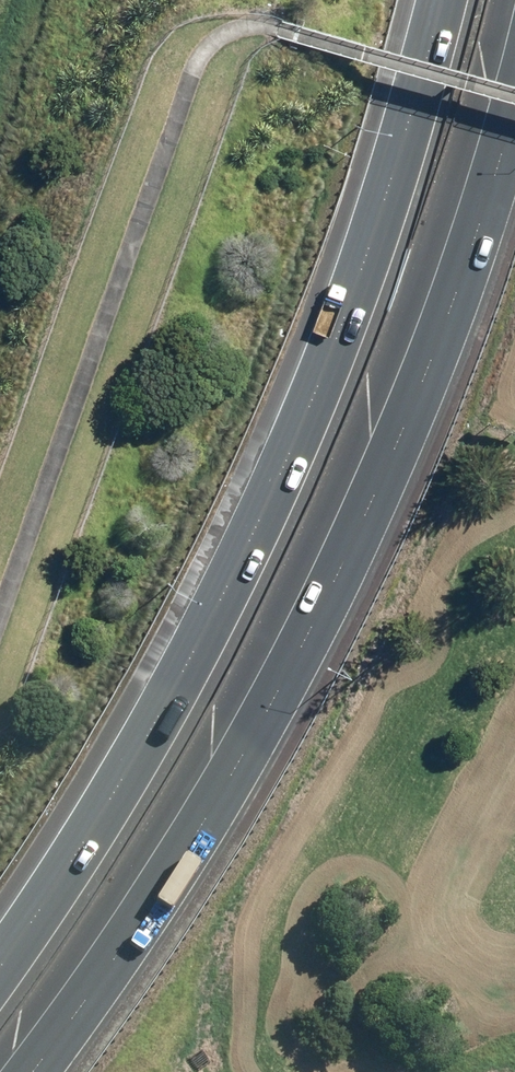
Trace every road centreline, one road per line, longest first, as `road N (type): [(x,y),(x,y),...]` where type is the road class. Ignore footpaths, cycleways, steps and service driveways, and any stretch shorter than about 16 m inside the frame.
road 1 (motorway): [(514,118),(461,298),(364,542),(273,732),(44,1071)]
road 2 (motorway): [(0,957),(183,675),(277,472),(357,267),(434,0)]

